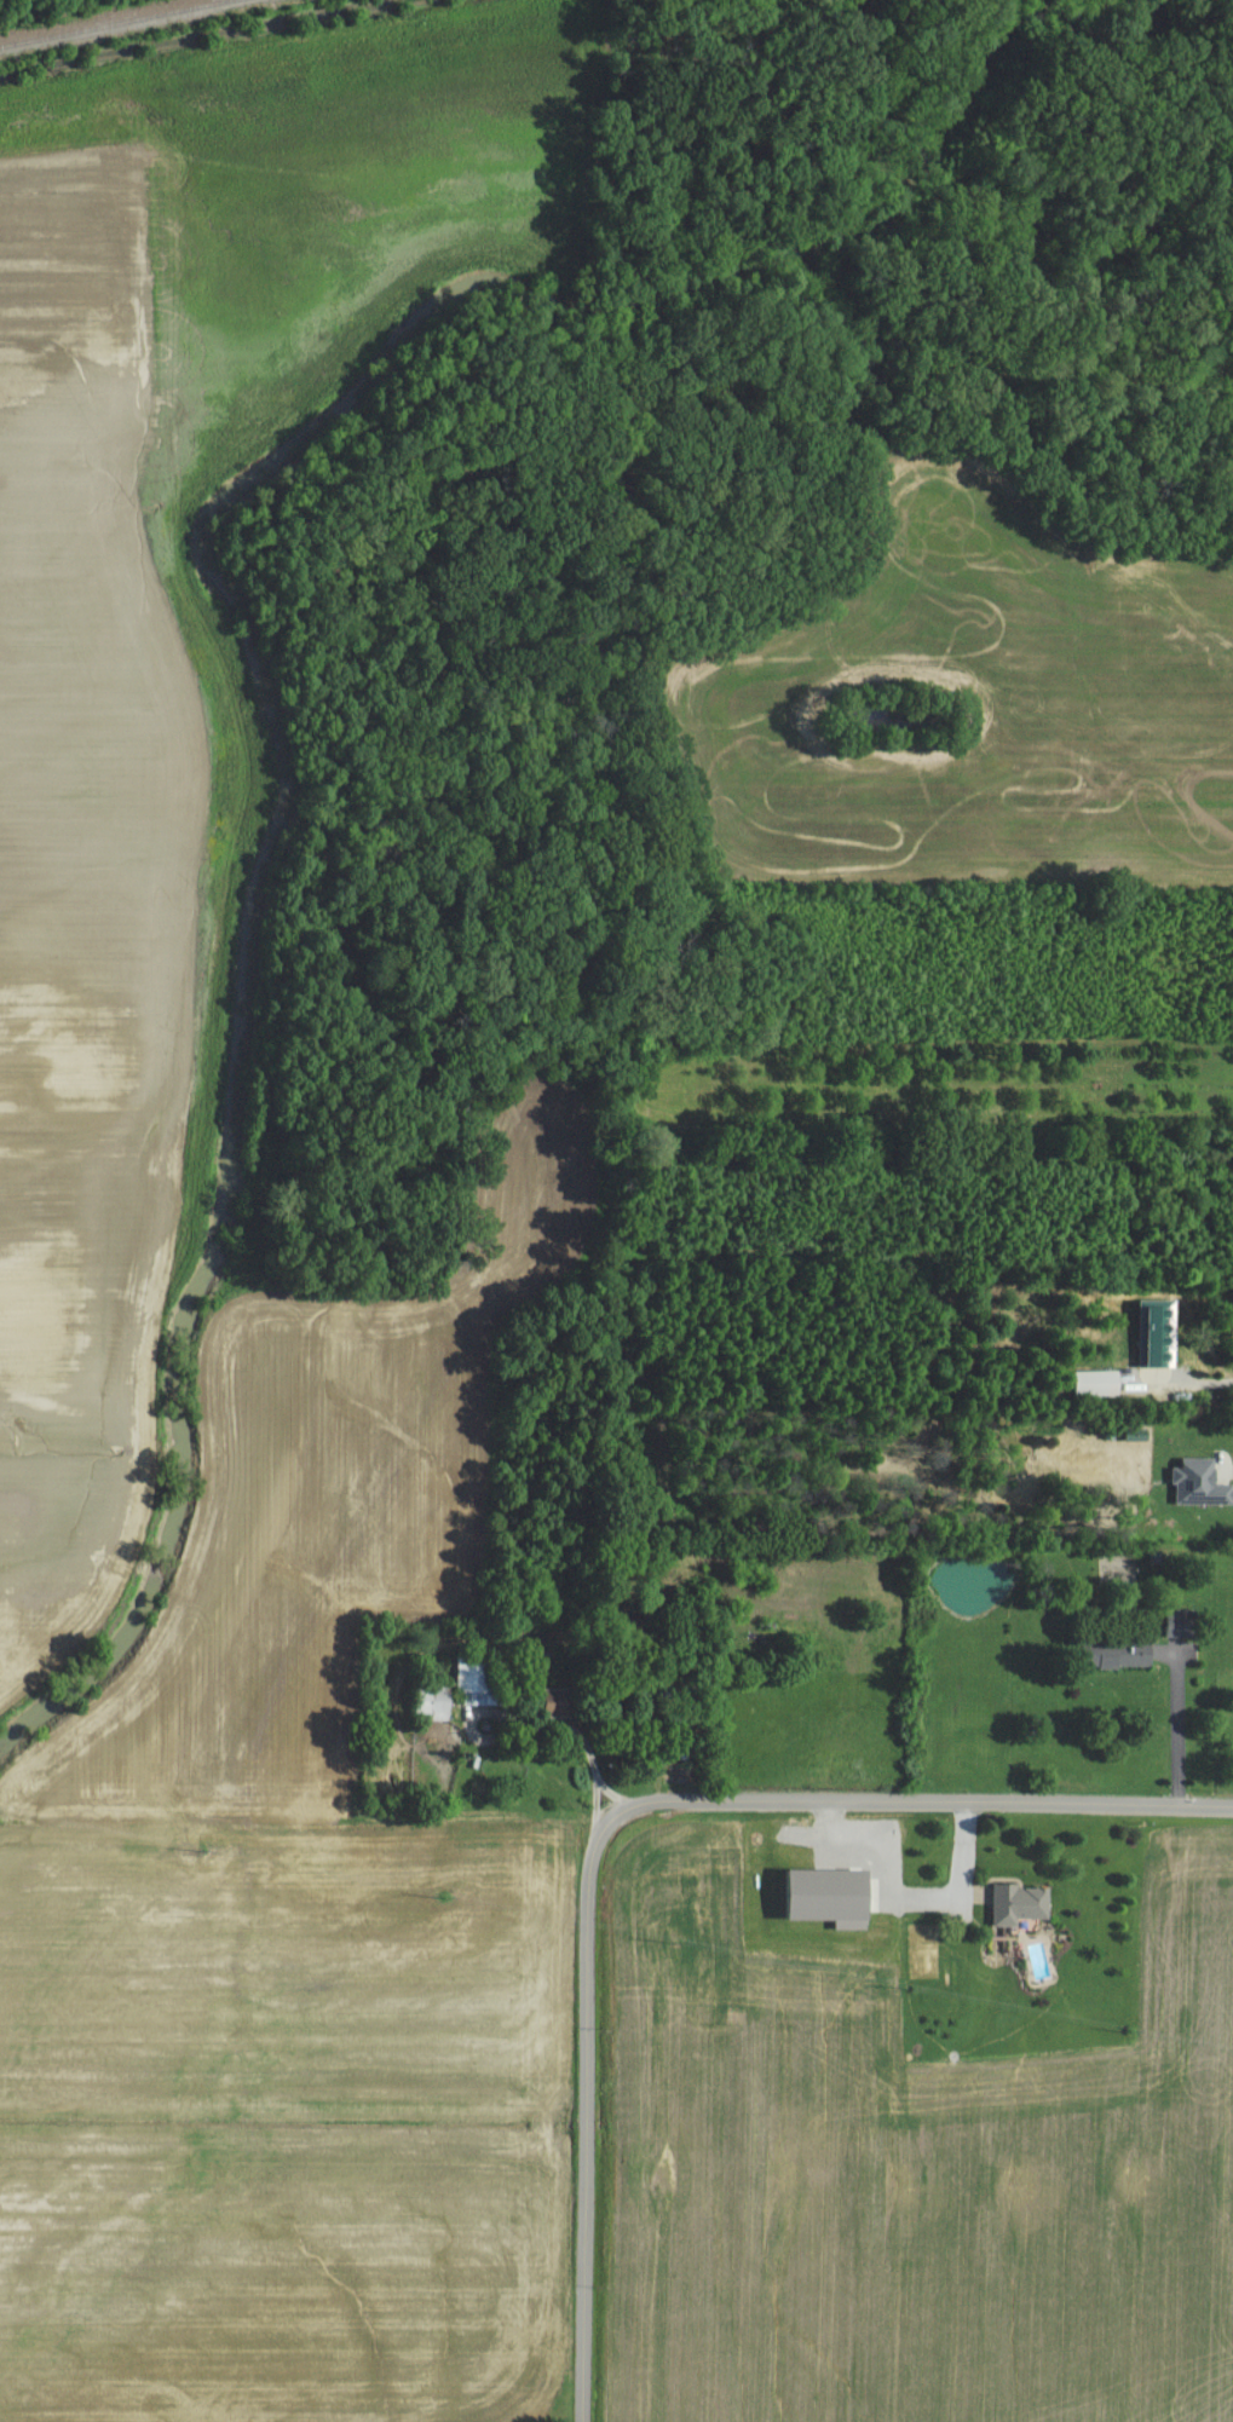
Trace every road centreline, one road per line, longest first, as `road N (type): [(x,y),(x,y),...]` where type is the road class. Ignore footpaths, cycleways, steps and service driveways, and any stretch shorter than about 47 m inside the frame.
road 1 (residential): [(593,1800),(1232,1804)]
road 2 (tertiary): [(593,1800),(581,2421)]

